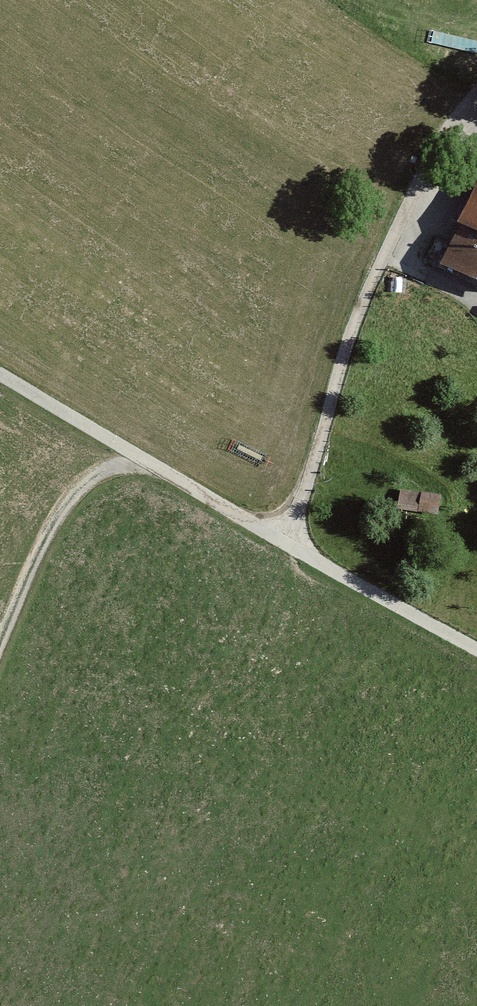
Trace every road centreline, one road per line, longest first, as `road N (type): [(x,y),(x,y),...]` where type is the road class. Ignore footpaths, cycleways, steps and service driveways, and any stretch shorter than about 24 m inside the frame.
road 1 (residential): [(282,538),(358,323),(445,135),(476,91)]
road 2 (residential): [(282,538),(0,366)]
road 3 (track): [(158,462),(72,479),(0,646)]
road 4 (residential): [(476,650),(282,538)]

